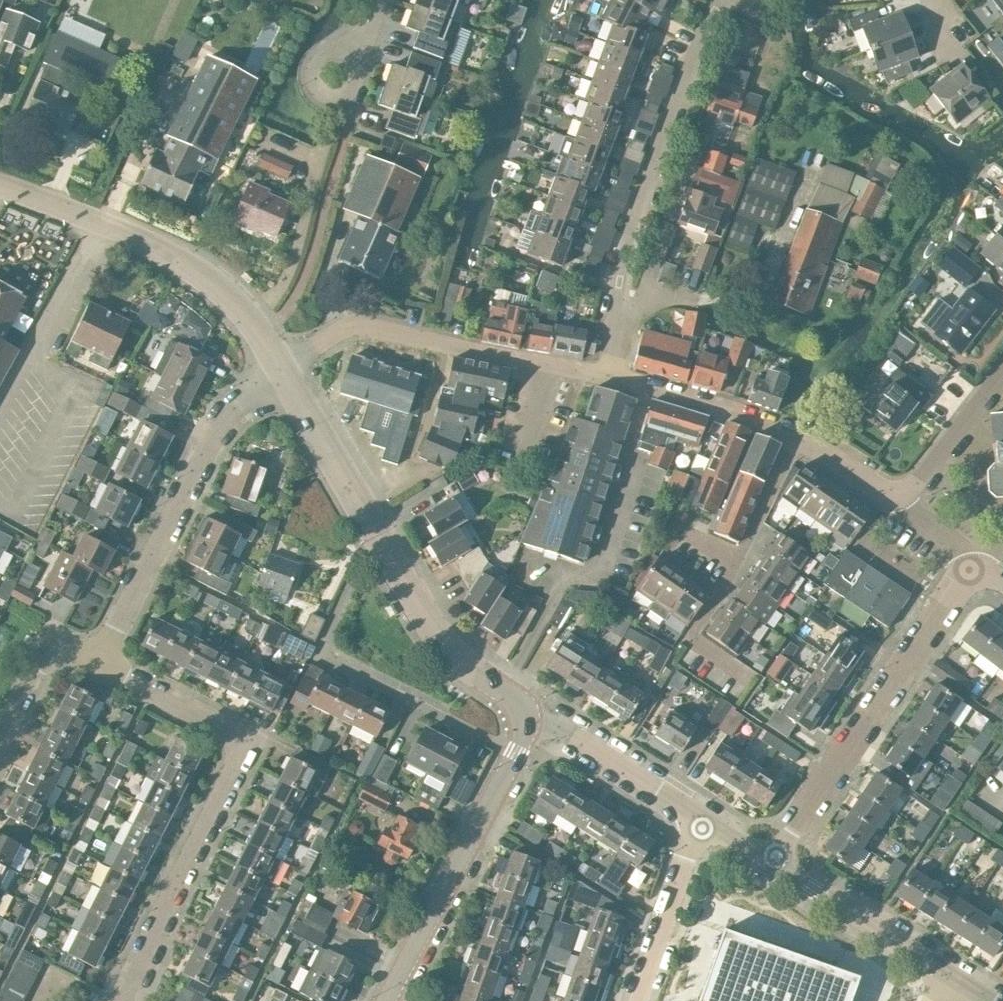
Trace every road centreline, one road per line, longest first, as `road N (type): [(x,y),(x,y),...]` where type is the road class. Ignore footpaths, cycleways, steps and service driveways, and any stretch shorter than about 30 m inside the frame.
road 1 (residential): [(120,1000),(244,742),(99,661)]
road 2 (residential): [(607,374),(625,270),(684,95),(727,0)]
road 3 (residential): [(773,864),(981,571)]
road 4 (residential): [(99,661),(205,454),(280,367)]
road 5 (residential): [(607,374),(352,324),(280,367)]
road 6 (tertiary): [(280,367),(245,317),(192,268),(0,187)]
road 7 (unclassified): [(386,1000),(517,754),(527,712)]
road 8 (residential): [(742,680),(690,646),(803,437)]
road 9 (residential): [(384,544),(360,565),(324,655),(439,714)]
road 10 (tertiary): [(527,712),(448,649),(384,544)]
road 11 (tertiary): [(705,823),(527,712)]
road 12 (tertiary): [(948,976),(773,864)]
road 13 (residential): [(803,437),(607,374)]
road 14 (tertiary): [(384,544),(280,367)]
road 15 (residential): [(642,1000),(705,823)]
road 16 (residential): [(892,509),(1002,372)]
road 17 (residential): [(0,739),(42,656),(70,651),(99,661)]
road 18 (residential): [(373,41),(356,98),(335,104),(316,91),(313,73),(331,52)]

